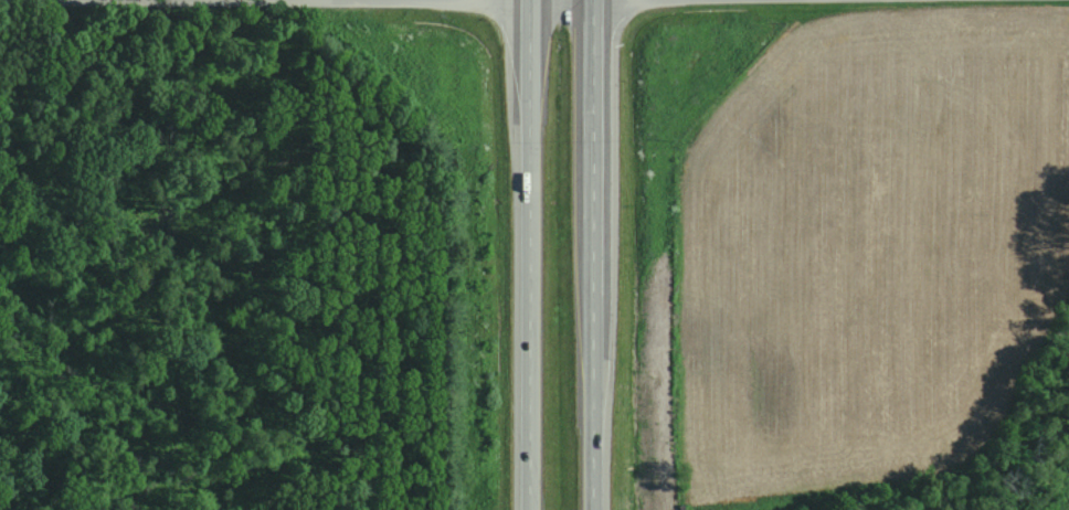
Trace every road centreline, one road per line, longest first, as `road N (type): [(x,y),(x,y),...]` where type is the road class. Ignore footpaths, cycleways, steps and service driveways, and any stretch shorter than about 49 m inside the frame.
road 1 (trunk): [(592,509),(594,0)]
road 2 (trunk): [(530,0),(529,509)]

